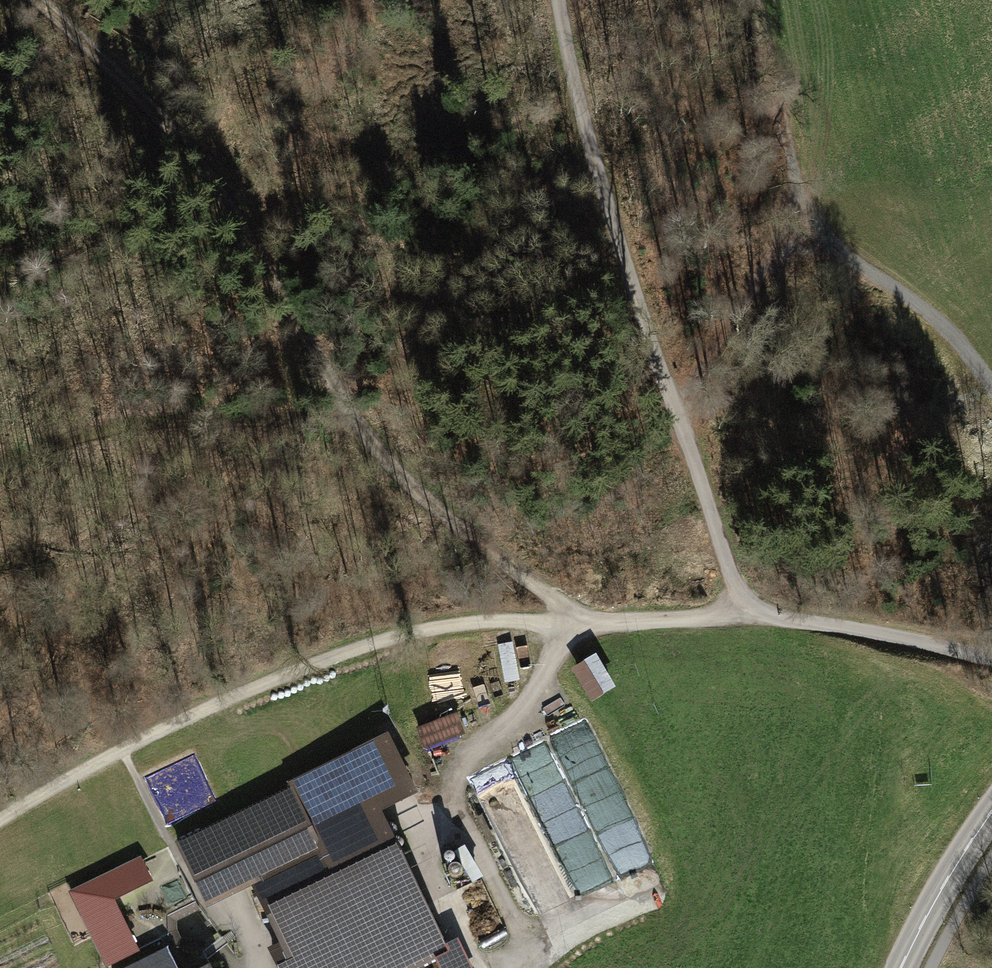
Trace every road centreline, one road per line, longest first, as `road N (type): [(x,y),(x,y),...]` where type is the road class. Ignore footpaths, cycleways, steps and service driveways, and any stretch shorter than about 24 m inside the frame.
road 1 (track): [(45,0),(167,122),(222,196),(350,419),(465,535),(580,620)]
road 2 (track): [(761,616),(672,404),(587,137),(562,0)]
road 3 (track): [(580,620),(438,628),(317,664),(132,743),(0,819)]
road 4 (track): [(672,404),(746,294),(773,266),(801,252),(850,261),(886,280),(933,317),(991,384)]
road 5 (track): [(991,659),(825,621),(580,620)]
road 6 (track): [(526,967),(522,937),(454,789),(464,765),(514,714),(580,620)]
road 7 (track): [(0,472),(118,425),(350,419)]
road 8 (tertiary): [(991,815),(959,857),(901,967)]

